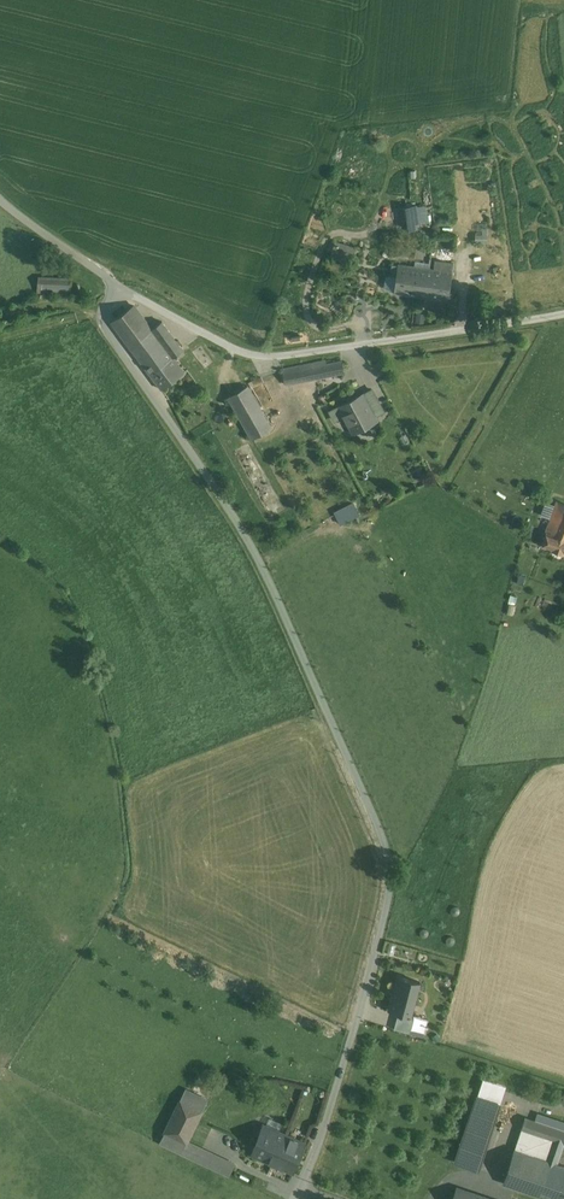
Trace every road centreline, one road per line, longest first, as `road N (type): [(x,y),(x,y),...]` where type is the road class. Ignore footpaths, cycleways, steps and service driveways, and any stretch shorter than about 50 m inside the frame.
road 1 (unclassified): [(119,287),(104,323),(267,578),(389,860),(371,968),(297,1198)]
road 2 (unclassified): [(563,314),(262,359),(219,345),(119,287)]
road 3 (unclassified): [(119,287),(0,199)]

